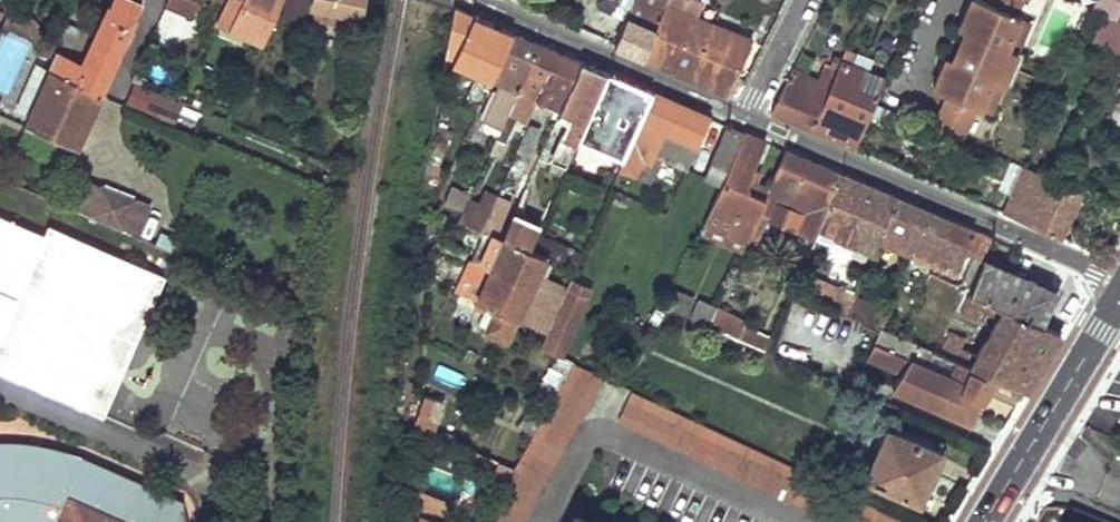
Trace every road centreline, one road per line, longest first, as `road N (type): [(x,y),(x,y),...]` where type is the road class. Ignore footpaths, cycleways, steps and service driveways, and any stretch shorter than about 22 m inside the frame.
road 1 (residential): [(1119,283),(745,118)]
road 2 (residential): [(745,118),(476,0)]
road 3 (secondary): [(1119,302),(986,521)]
road 4 (residential): [(805,0),(745,118)]

